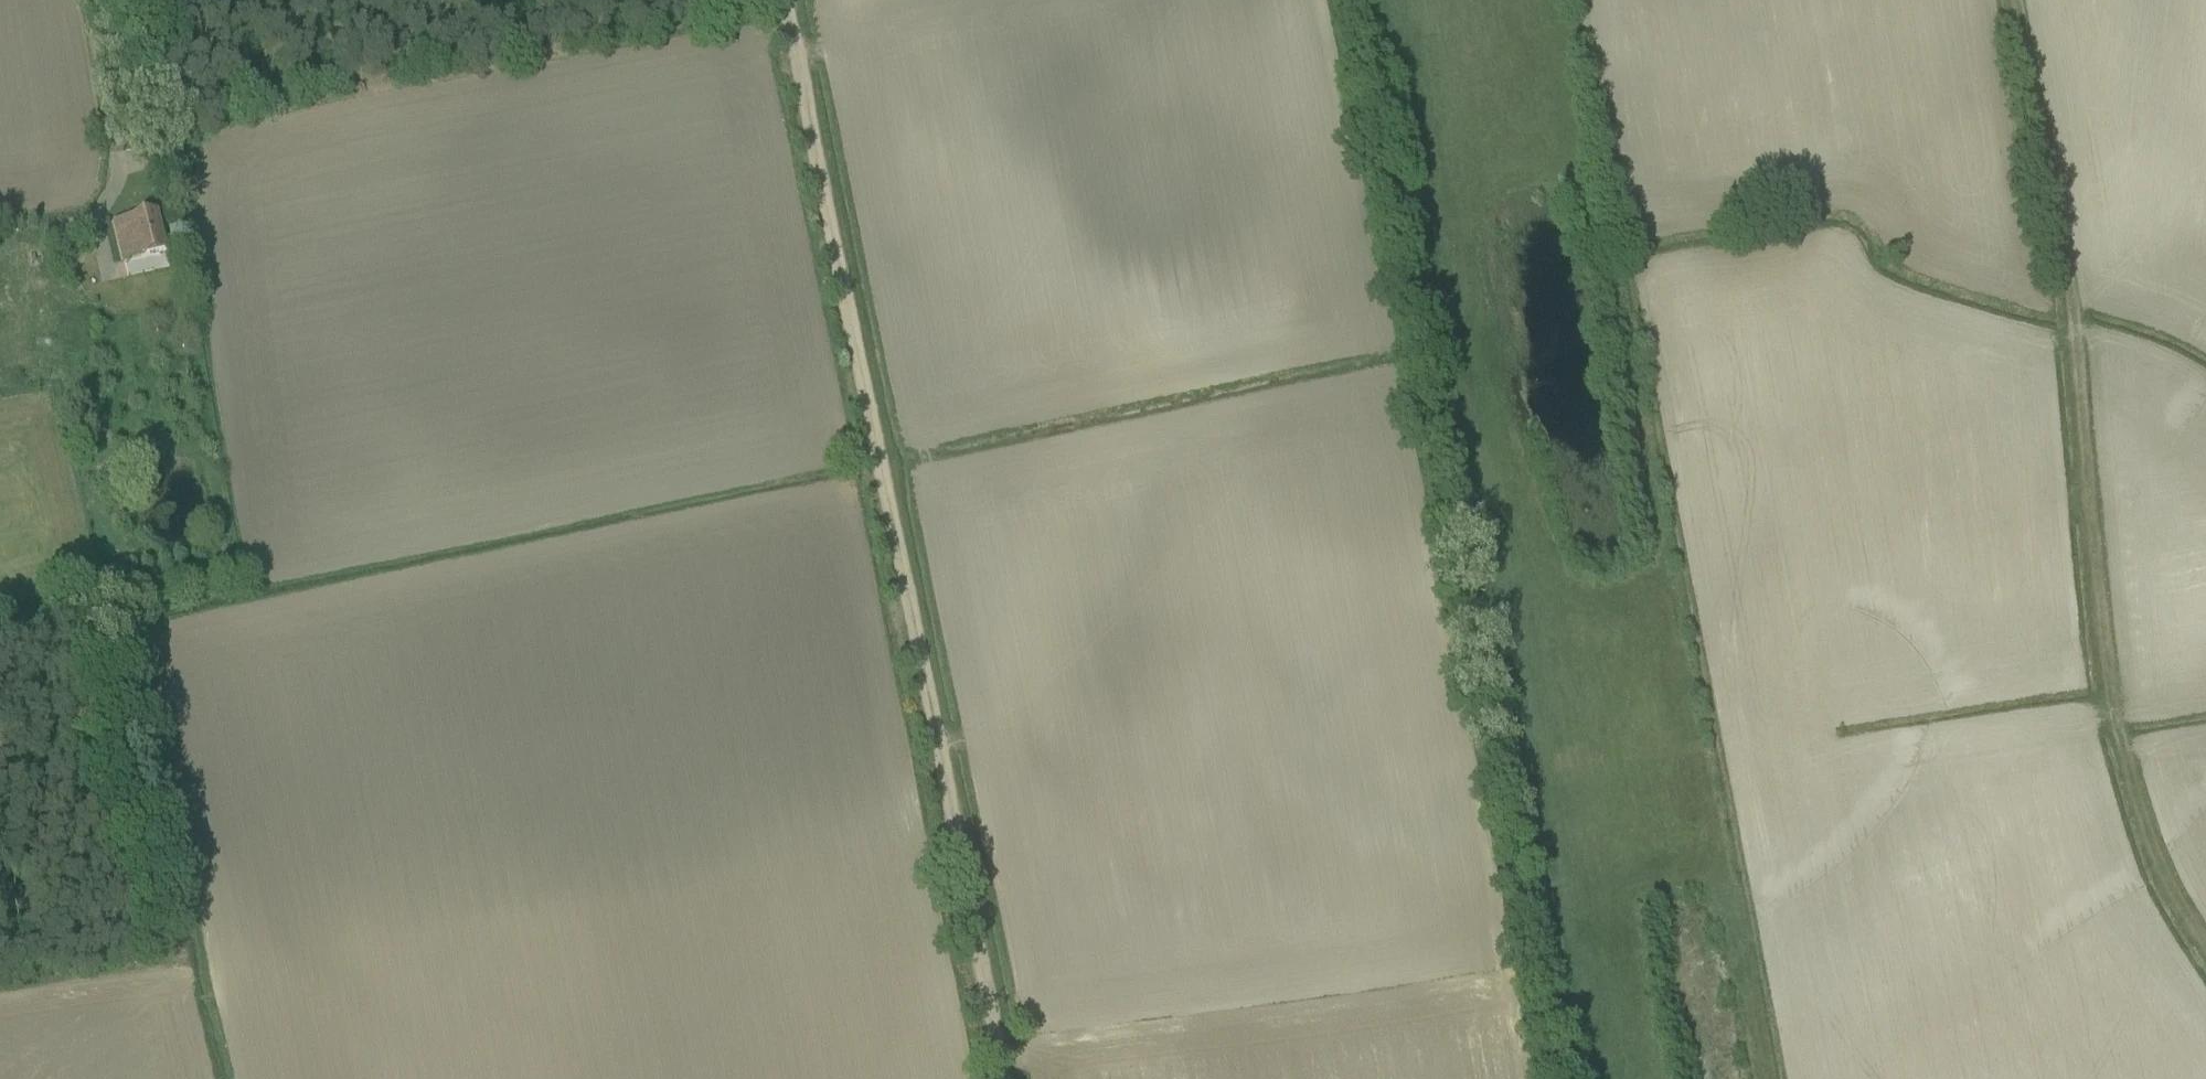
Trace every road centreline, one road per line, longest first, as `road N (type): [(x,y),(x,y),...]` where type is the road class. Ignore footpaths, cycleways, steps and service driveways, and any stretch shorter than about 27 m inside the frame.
road 1 (track): [(1003,1078),(950,803),(767,0)]
road 2 (track): [(2015,0),(2072,308),(2101,625),(2122,745),(2164,879),(2205,948)]

